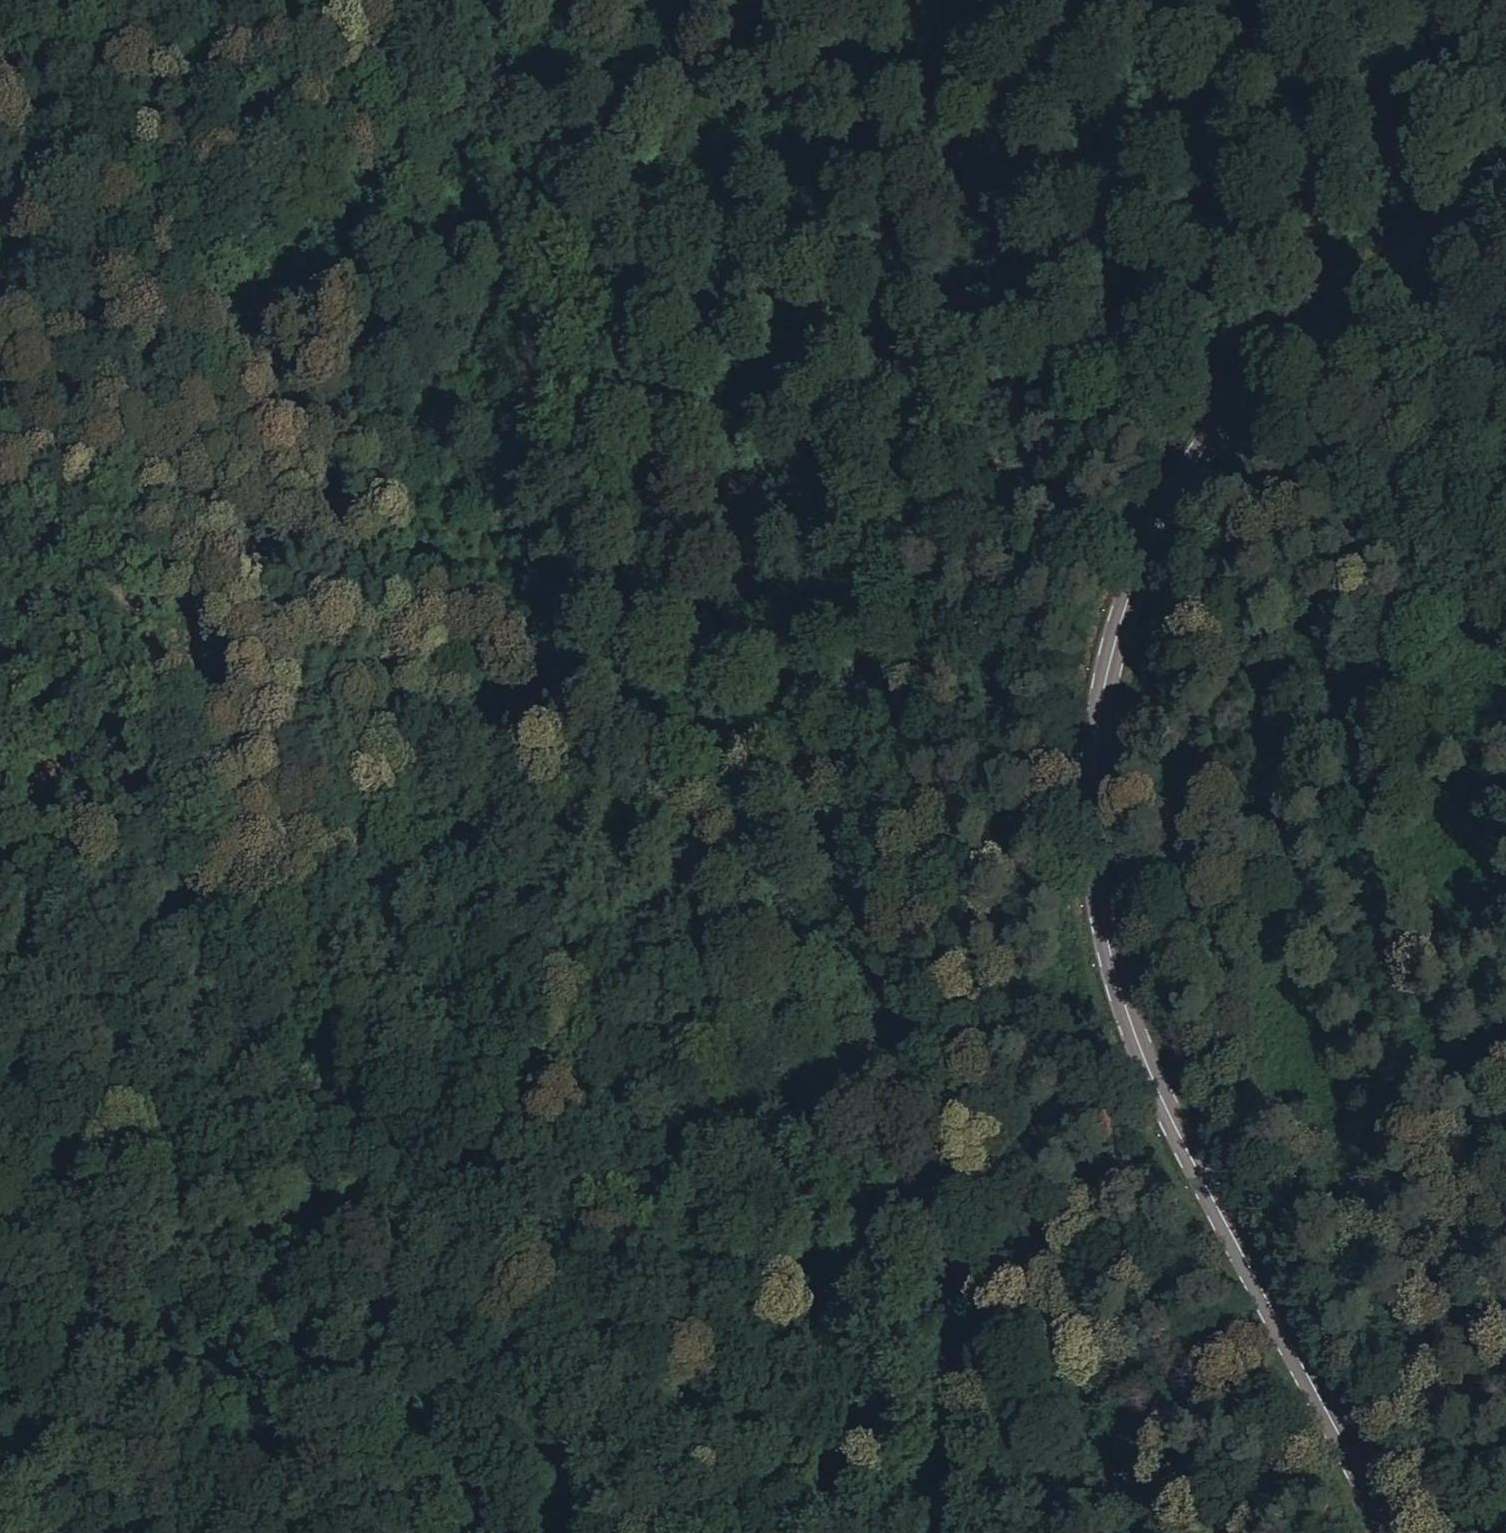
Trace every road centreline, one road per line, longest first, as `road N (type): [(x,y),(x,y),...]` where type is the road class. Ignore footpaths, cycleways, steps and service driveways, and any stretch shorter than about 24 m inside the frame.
road 1 (secondary): [(1505,212),(1412,257),(1328,313),(1229,403),(1131,578),(1087,774),(1104,959),(1144,1067),(1392,1532)]

